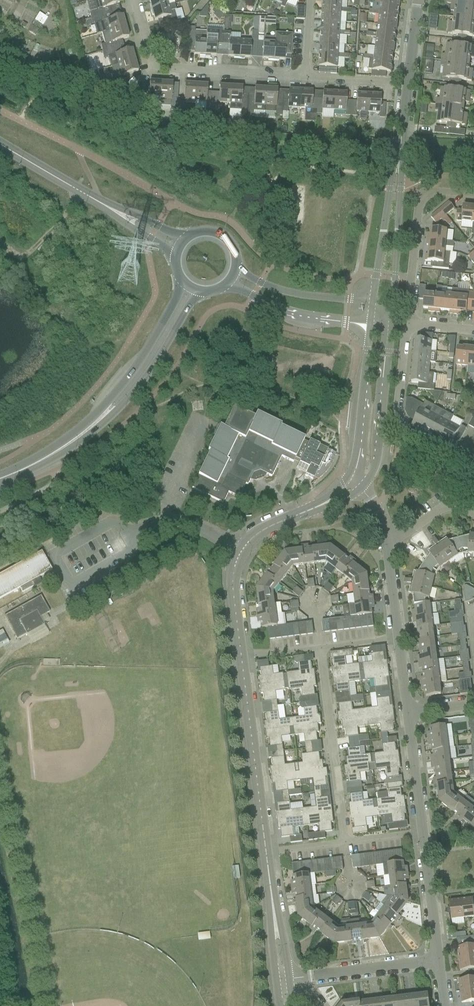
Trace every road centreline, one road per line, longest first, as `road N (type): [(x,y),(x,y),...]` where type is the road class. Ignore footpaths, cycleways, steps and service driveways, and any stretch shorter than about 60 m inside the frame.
road 1 (secondary): [(41,461),(80,442),(125,403),(155,370),(186,309),(206,292)]
road 2 (secondary): [(181,279),(141,360),(41,461)]
road 3 (residential): [(305,77),(158,67),(133,0)]
road 4 (tertiary): [(266,848),(240,647)]
road 5 (residential): [(344,841),(320,640)]
road 6 (residential): [(473,472),(399,428),(405,337),(414,325)]
road 7 (residential): [(473,193),(438,191),(419,203),(407,304),(414,325)]
road 8 (tertiary): [(359,489),(375,464),(389,318)]
road 9 (tertiary): [(389,318),(397,159)]
road 10 (residential): [(282,979),(438,960)]
road 11 (tertiary): [(369,325),(348,478)]
road 12 (tertiary): [(223,286),(316,318),(369,325)]
road 13 (tertiary): [(397,159),(372,306)]
road 14 (tertiary): [(372,306),(276,289),(235,266)]
road 15 (tertiary): [(418,0),(401,136)]
road 16 (tertiary): [(282,979),(266,848)]
road 17 (residential): [(421,836),(407,711)]
road 18 (residential): [(438,960),(421,836)]
road 19 (residential): [(125,536),(185,523),(241,552)]

